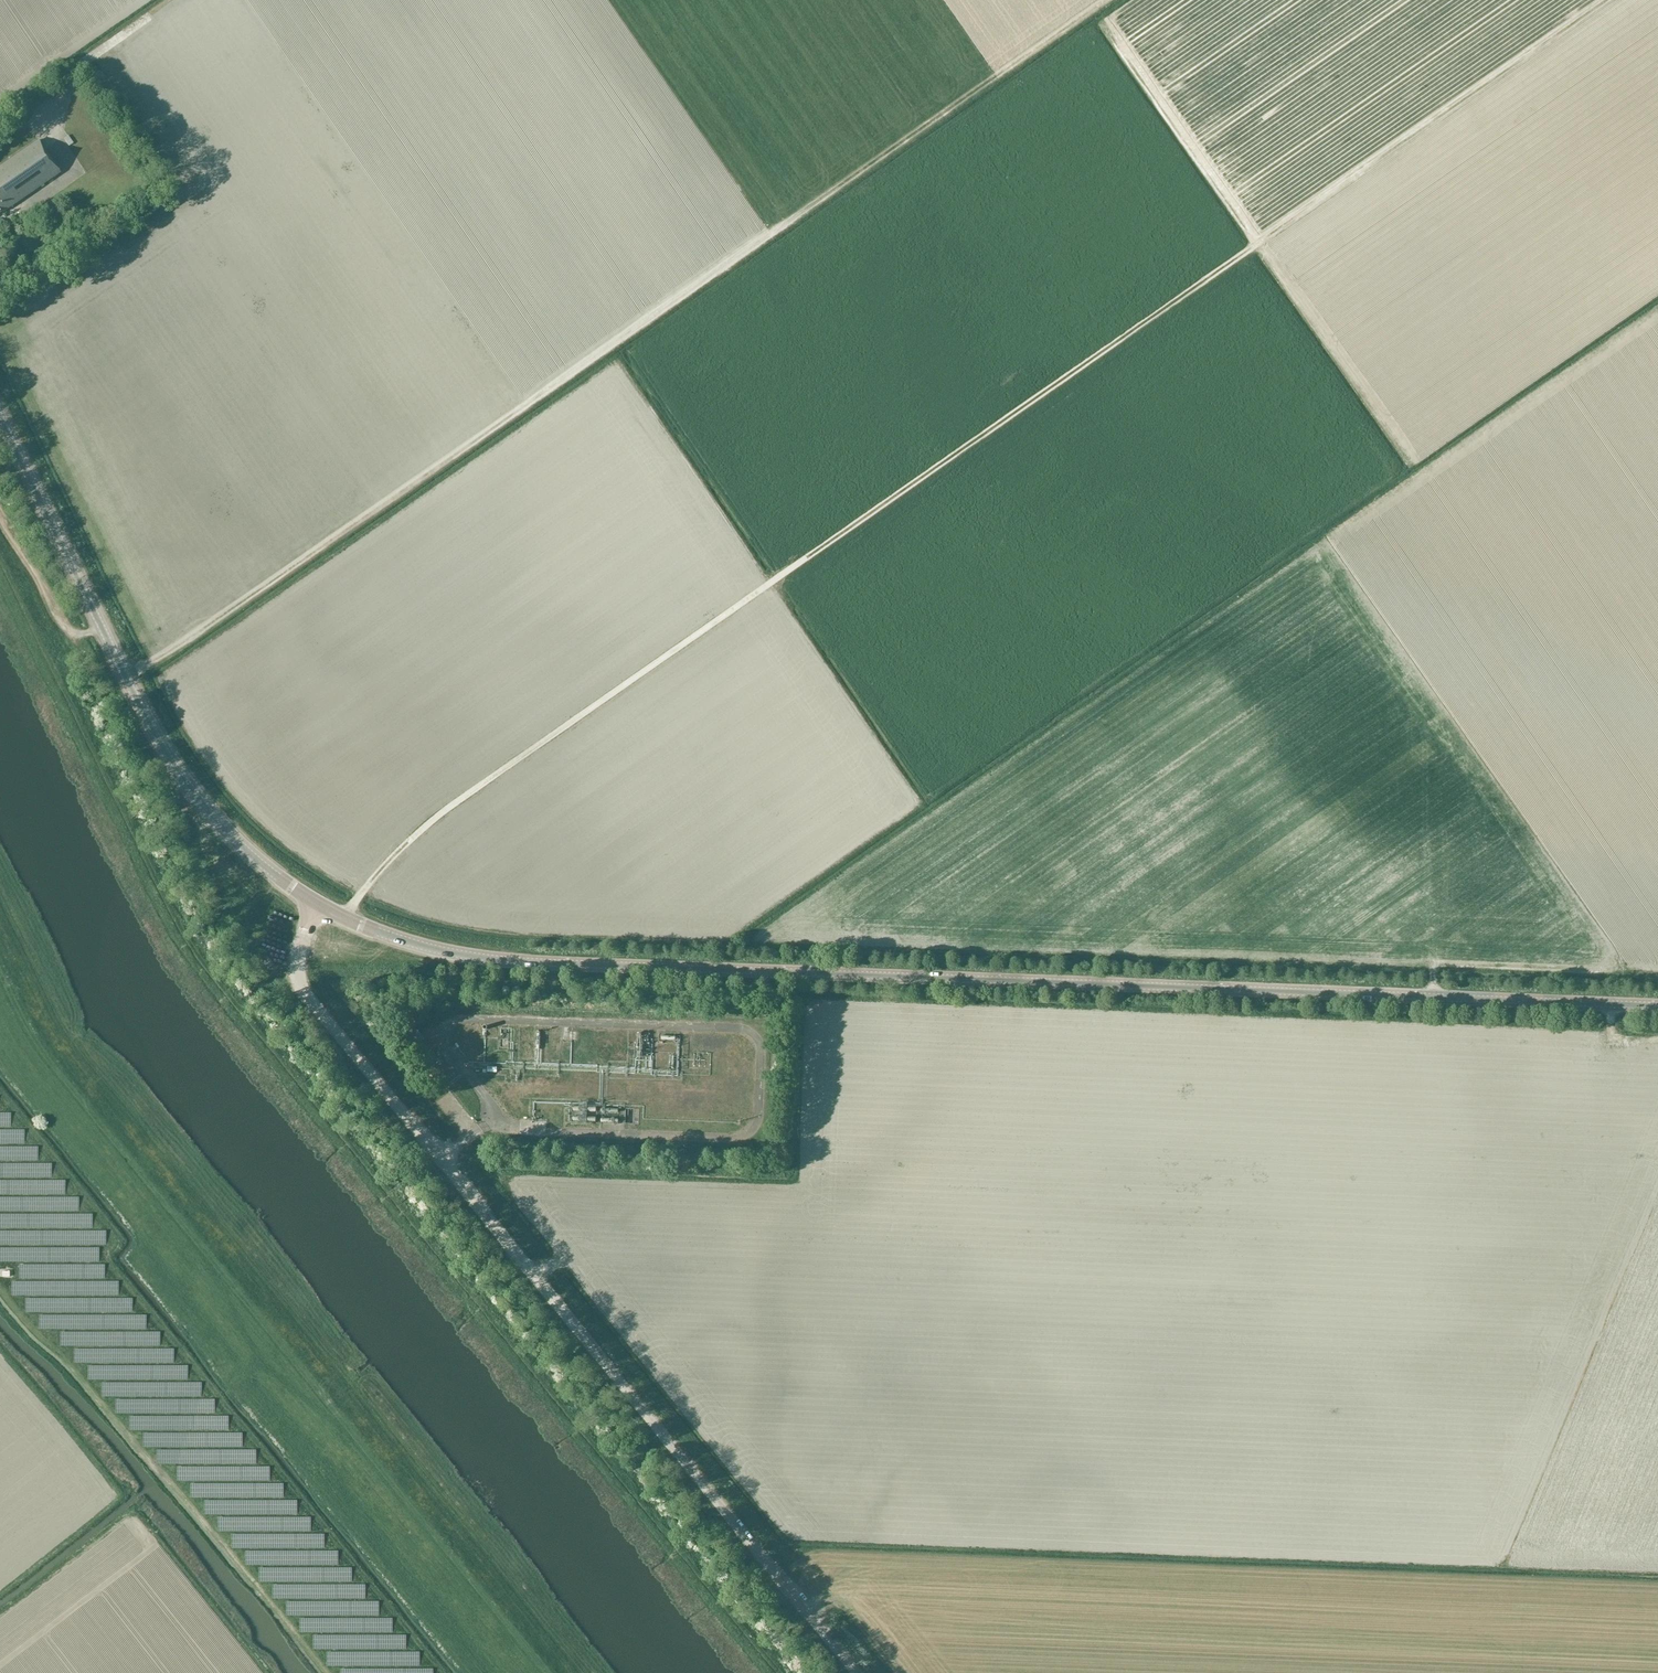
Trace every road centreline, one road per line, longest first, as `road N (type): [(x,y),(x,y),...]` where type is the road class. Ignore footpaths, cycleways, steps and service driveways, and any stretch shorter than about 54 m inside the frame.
road 1 (secondary): [(1657,1007),(511,965),(401,940),(313,901)]
road 2 (unclassified): [(855,1672),(305,996),(301,946),(313,901)]
road 3 (secondary): [(313,901),(253,855),(188,782),(101,633),(0,419)]
road 4 (track): [(0,516),(65,629),(101,633)]

